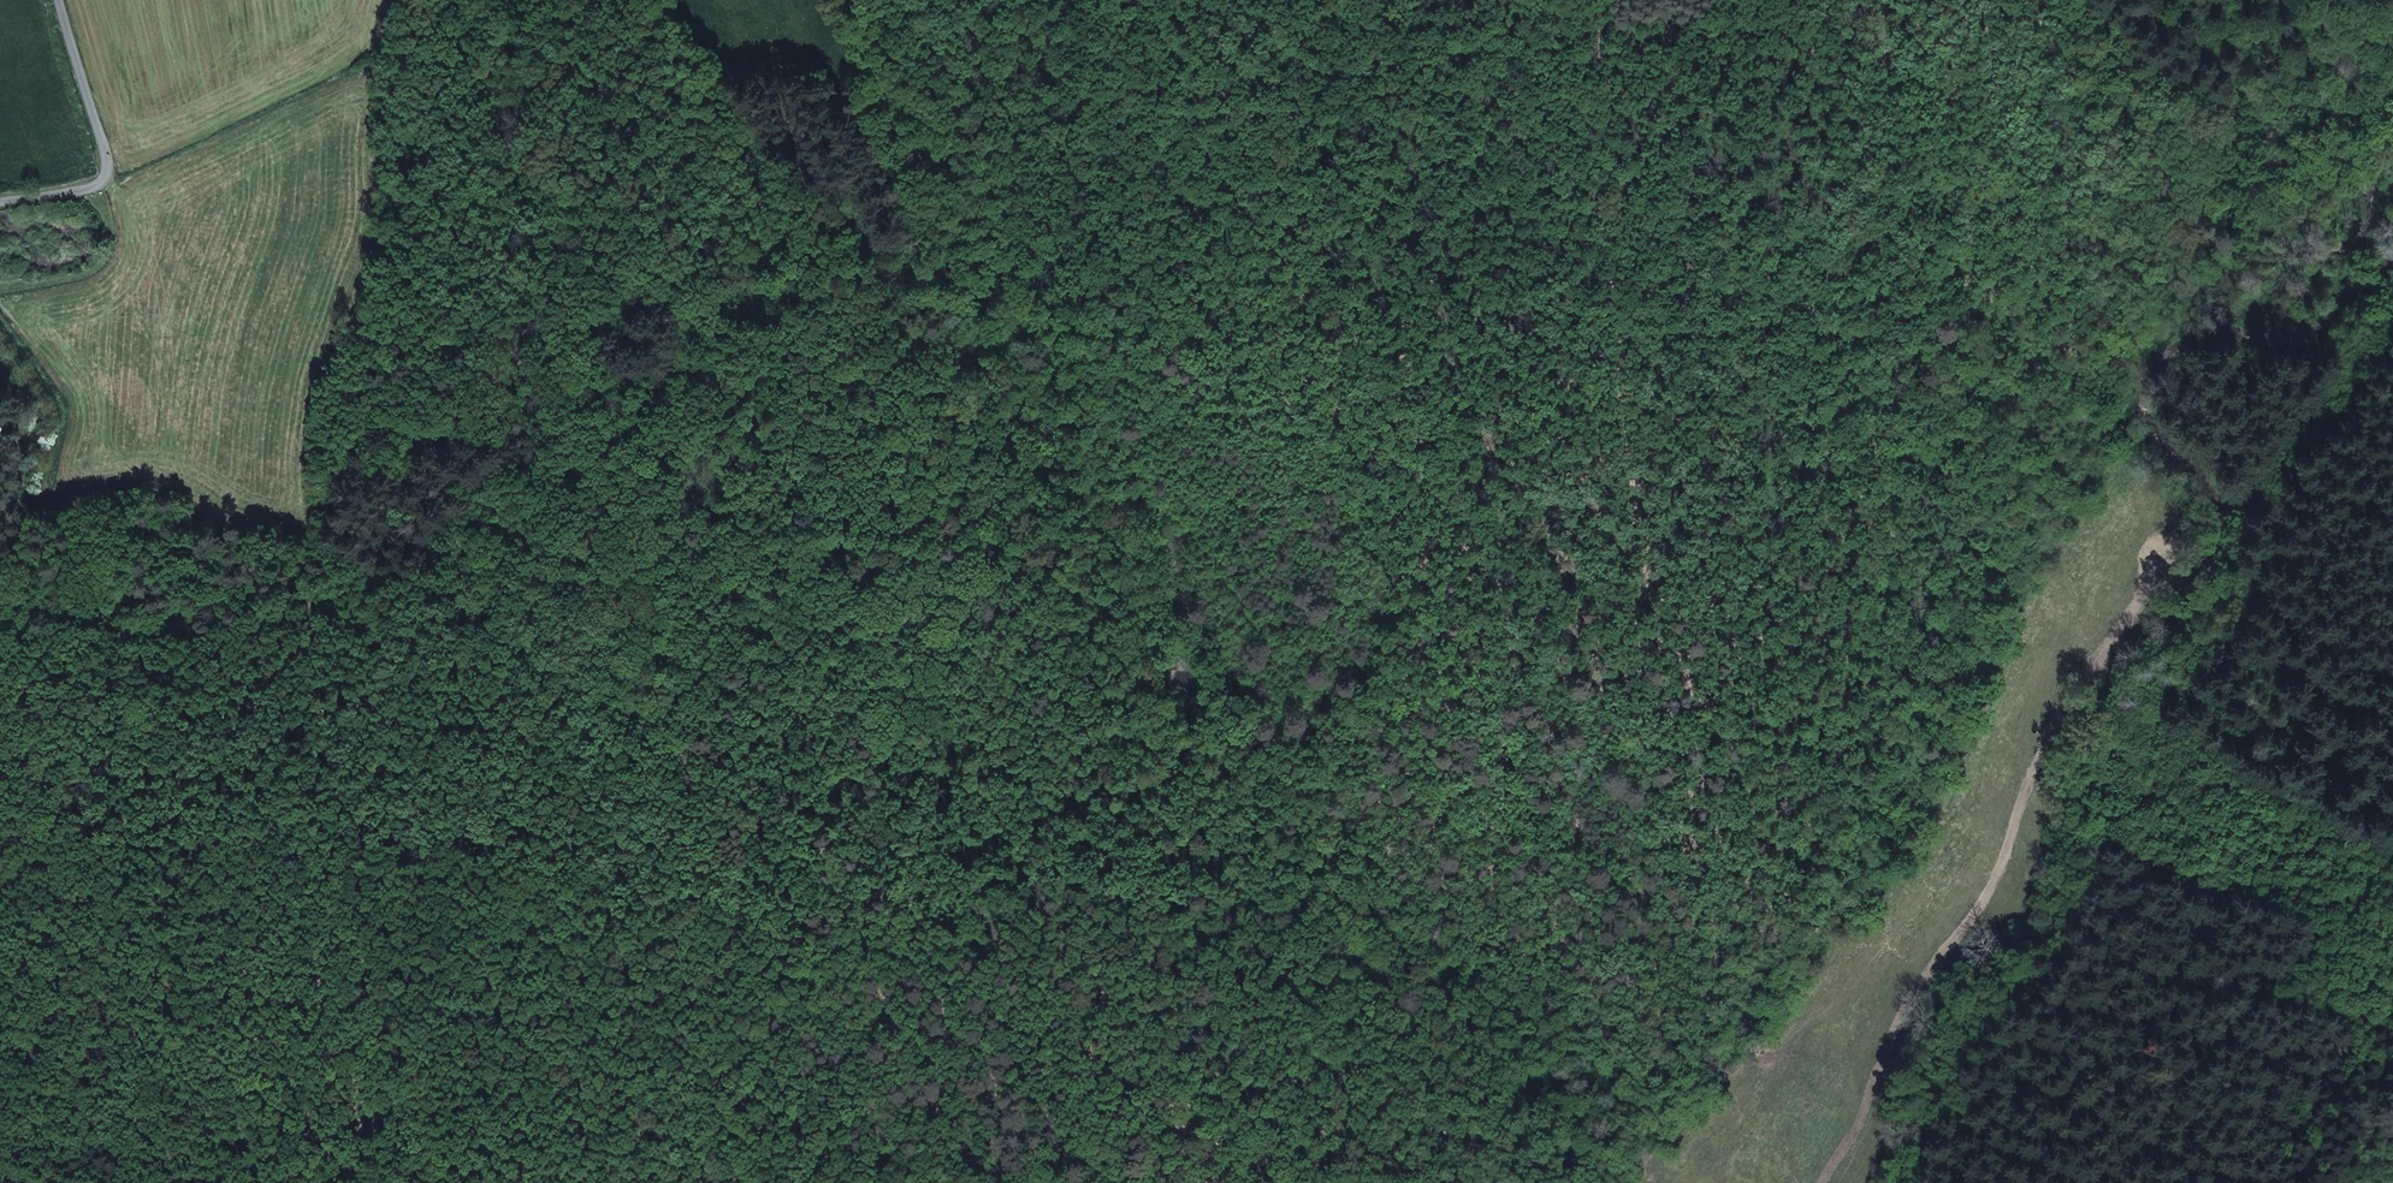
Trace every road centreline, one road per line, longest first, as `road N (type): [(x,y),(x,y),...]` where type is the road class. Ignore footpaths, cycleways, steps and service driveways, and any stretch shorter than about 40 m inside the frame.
road 1 (unclassified): [(63,0),(110,178),(98,189),(0,203)]

